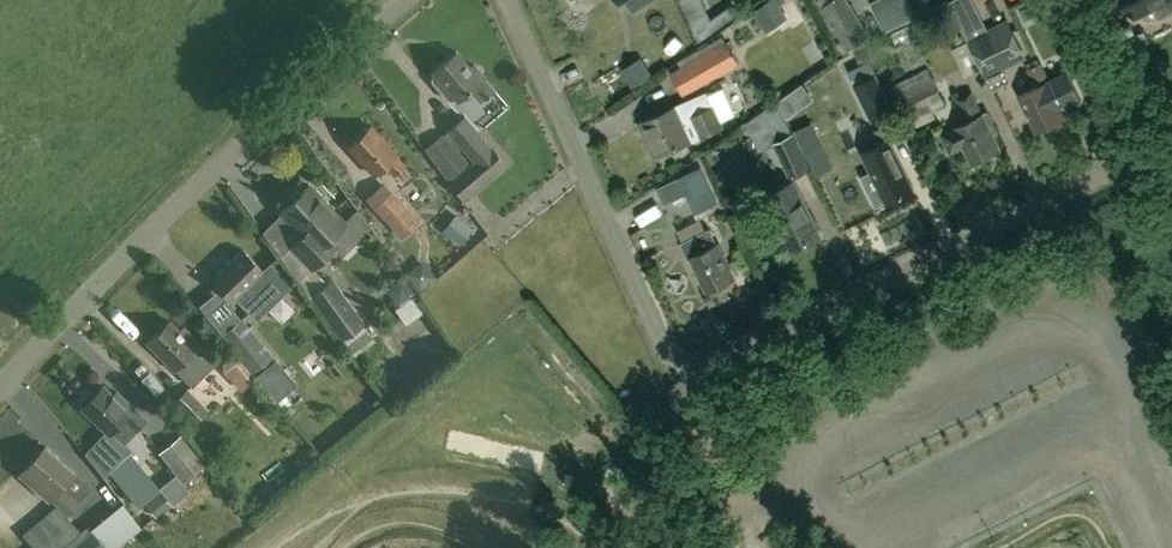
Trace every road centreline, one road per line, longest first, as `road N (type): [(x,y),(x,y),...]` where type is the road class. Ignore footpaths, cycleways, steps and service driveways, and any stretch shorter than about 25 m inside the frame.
road 1 (residential): [(505,0),(668,354),(689,369),(712,367),(1090,182),(1140,148)]
road 2 (unclassified): [(0,390),(211,168),(398,0)]
road 3 (residential): [(1140,148),(1069,0)]

